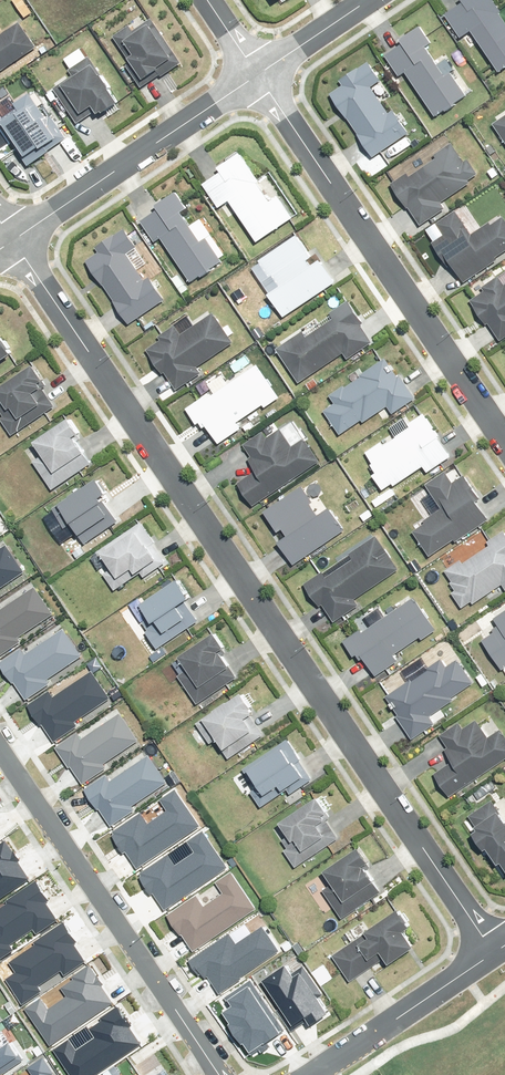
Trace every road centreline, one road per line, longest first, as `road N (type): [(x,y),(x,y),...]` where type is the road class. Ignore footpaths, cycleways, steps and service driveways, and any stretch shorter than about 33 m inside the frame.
road 1 (residential): [(491,949),(11,241)]
road 2 (residential): [(504,445),(254,75)]
road 3 (residential): [(224,1074),(0,746)]
road 4 (residential): [(254,75),(11,241)]
road 5 (residential): [(491,949),(302,1074)]
road 6 (residential): [(362,0),(254,75)]

